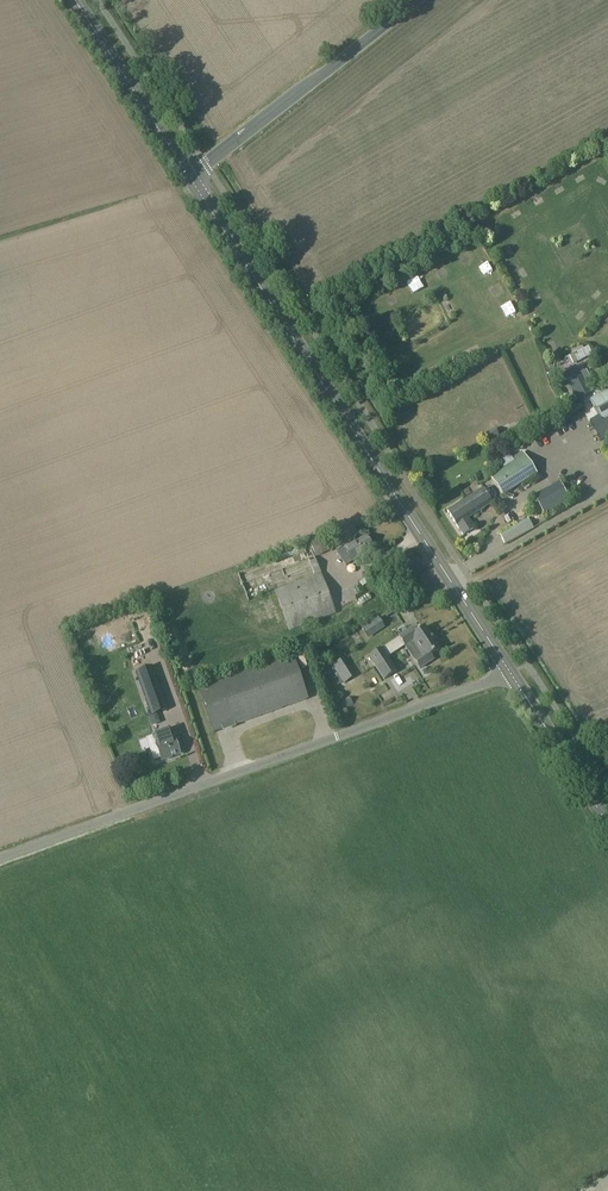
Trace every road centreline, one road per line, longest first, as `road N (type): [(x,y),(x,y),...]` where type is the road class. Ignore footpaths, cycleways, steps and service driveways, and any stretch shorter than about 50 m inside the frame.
road 1 (secondary): [(509,673),(190,176)]
road 2 (unclassified): [(0,857),(509,673)]
road 3 (unclassified): [(217,157),(417,0)]
road 4 (secondary): [(190,176),(77,0)]
road 5 (secondary): [(607,823),(509,673)]

